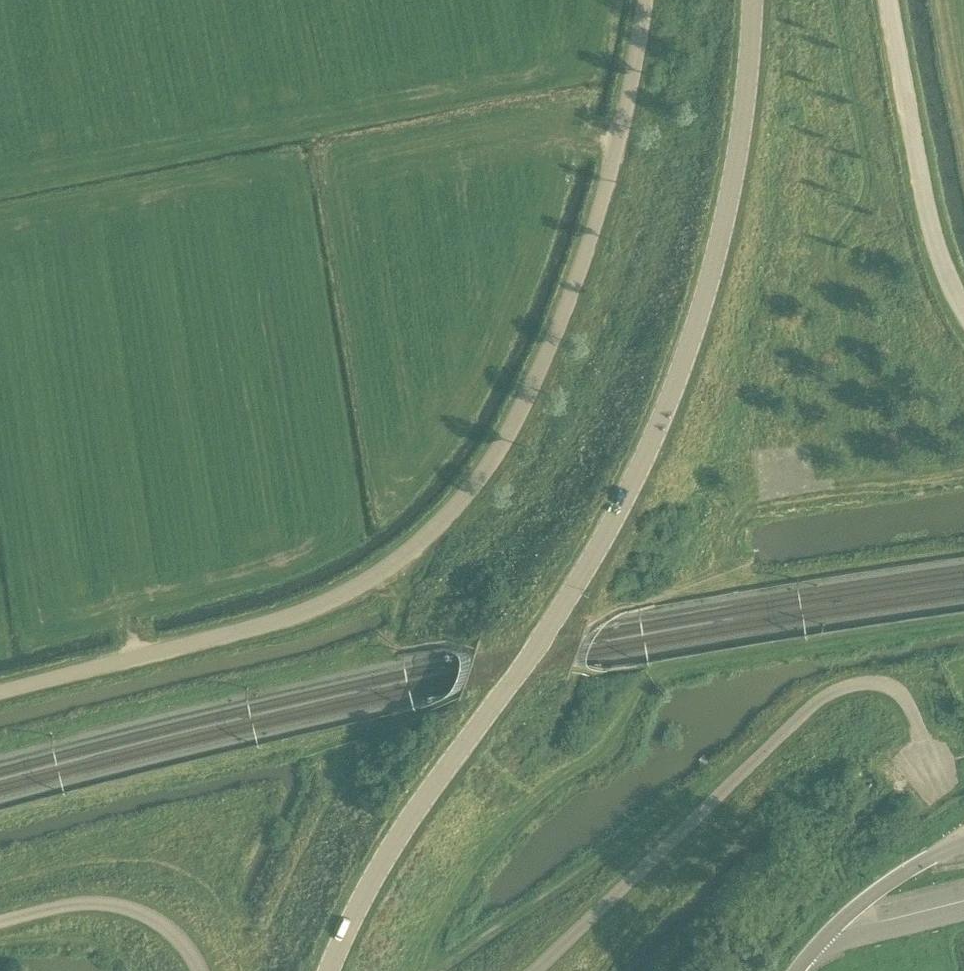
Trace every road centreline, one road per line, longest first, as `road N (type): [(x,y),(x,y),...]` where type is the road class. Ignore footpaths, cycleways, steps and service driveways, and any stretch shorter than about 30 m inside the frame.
road 1 (unclassified): [(327,970),(408,822),(572,592),(634,478),(686,354),(718,239),(742,120),(752,0)]
road 2 (unclassified): [(0,692),(319,604),(382,570),(444,516),(519,412),(567,303),(617,144),(645,0)]
road 3 (unclassified): [(963,310),(936,245),(889,0)]

